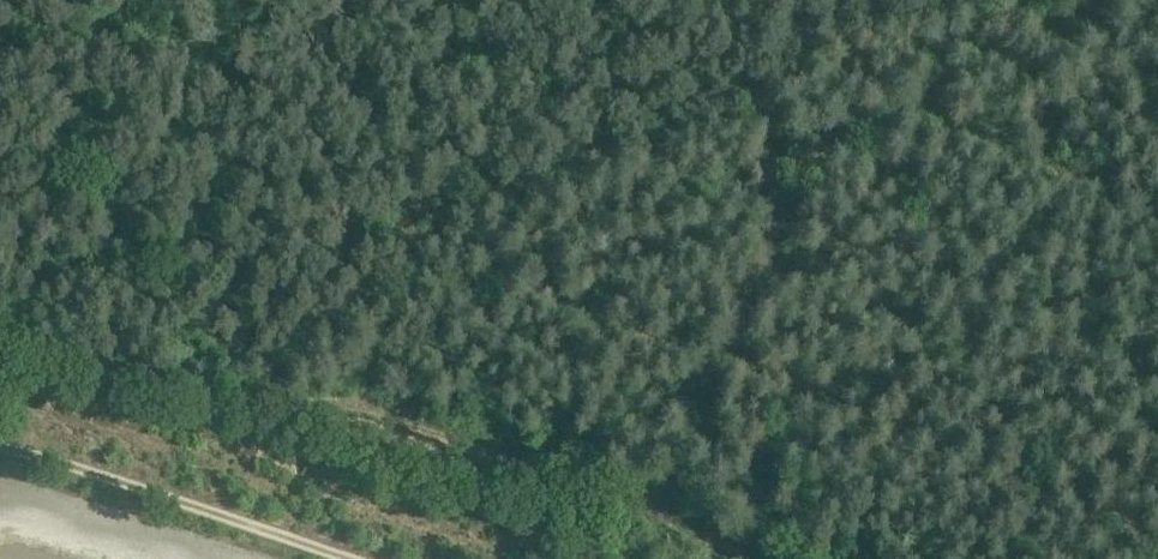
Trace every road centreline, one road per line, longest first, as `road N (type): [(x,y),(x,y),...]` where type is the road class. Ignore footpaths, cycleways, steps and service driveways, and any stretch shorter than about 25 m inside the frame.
road 1 (track): [(0,338),(258,406),(417,429),(608,497),(742,558)]
road 2 (track): [(351,558),(0,447)]

